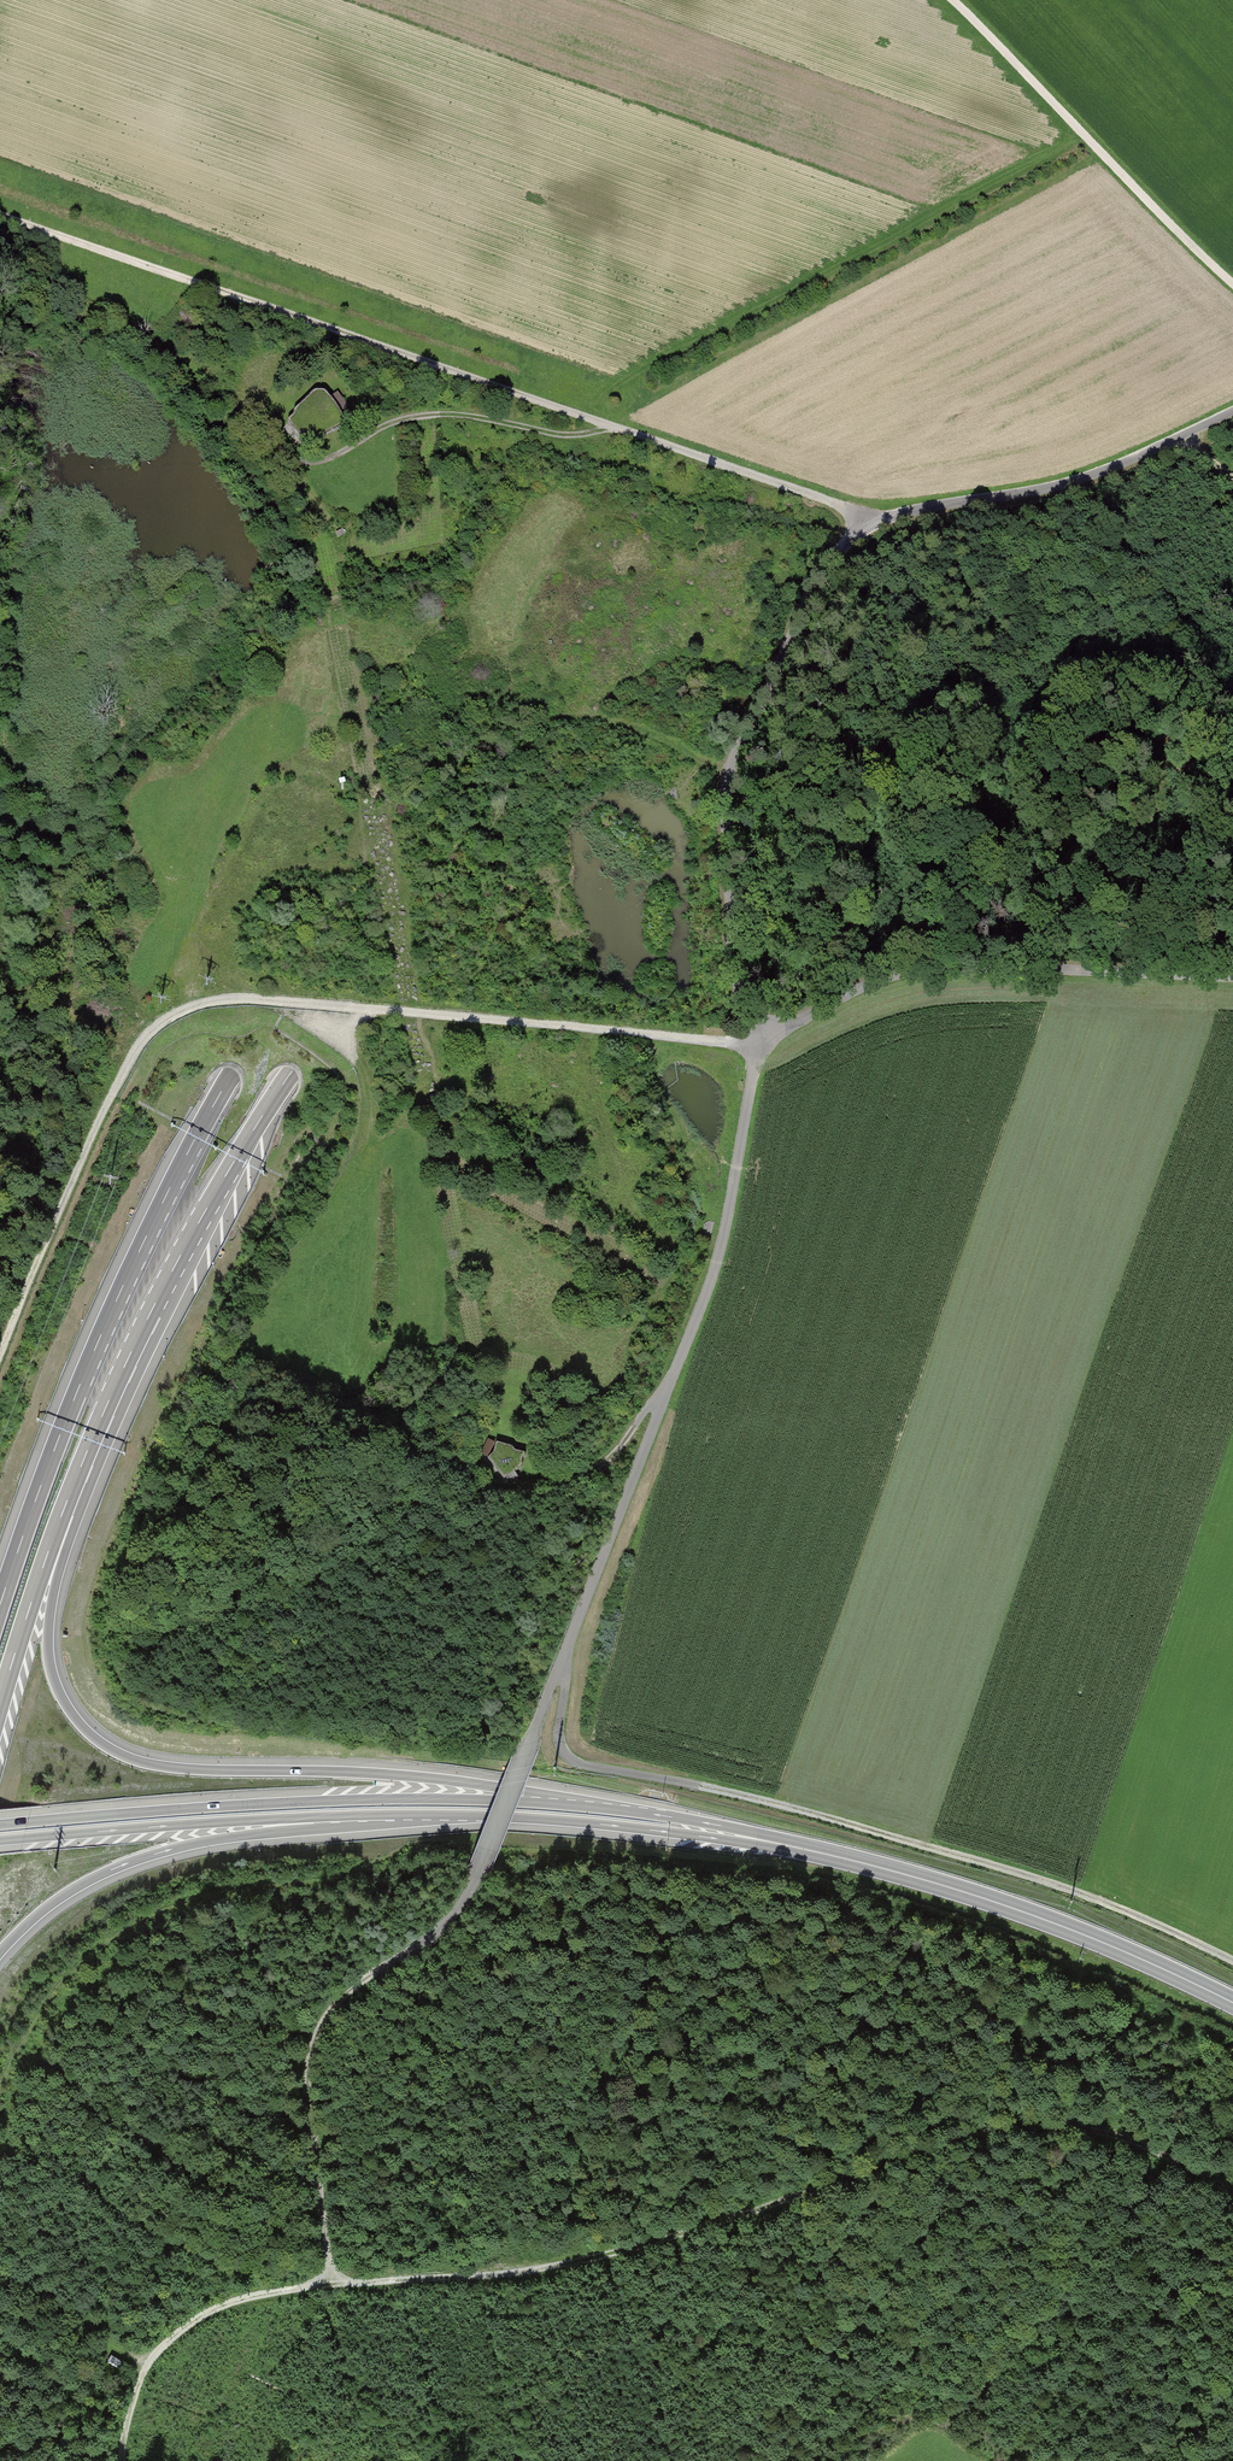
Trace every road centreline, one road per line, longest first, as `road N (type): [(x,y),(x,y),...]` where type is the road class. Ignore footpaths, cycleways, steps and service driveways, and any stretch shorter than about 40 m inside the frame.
road 1 (motorway): [(1120,0),(679,475),(377,843),(301,955),(154,1220),(68,1414),(0,1605)]
road 2 (motorway): [(65,1508),(125,1364),(205,1213),(343,992),(406,907),(571,712),(1232,12)]
road 3 (track): [(1232,2189),(1129,2137),(1007,2127),(752,2213),(541,2270),(331,2284),(310,2058),(330,2011),(370,1974)]
road 4 (track): [(757,1041),(714,1267),(480,1874),(453,1920),(370,1974)]
road 5 (track): [(0,1364),(100,1122),(145,1036),(173,1011),(246,995),(757,1041)]
road 6 (track): [(0,211),(830,502),(862,522)]
road 7 (track): [(569,1641),(558,1739),(579,1763),(827,1817),(1039,1879),(1232,1961)]
road 8 (motorway): [(633,1811),(394,1773),(198,1769),(119,1752),(72,1713),(50,1662),(65,1508)]
road 9 (motorway): [(633,1811),(342,1799),(0,1824)]
road 10 (motorway): [(1232,2003),(1054,1923),(786,1844)]
road 11 (motorway): [(345,1817),(536,1819),(786,1844)]
road 12 (track): [(811,1014),(903,970),(1232,975)]
road 13 (track): [(952,0),(1232,281)]
road 14 (motorway): [(0,1954),(50,1907),(118,1869),(345,1817)]
road 15 (motorway): [(0,1841),(345,1817)]
road 16 (track): [(1183,436),(1045,488),(862,522)]
road 17 (track): [(614,425),(560,434),(468,415),(417,416),(341,454),(295,462)]
road 18 (track): [(123,2460),(132,2400),(175,2333),(226,2304),(331,2284)]
road 19 (track): [(862,522),(815,586),(726,793)]
road 20 (track): [(726,793),(730,931),(757,1041)]
road 21 (motorway): [(0,1704),(65,1508)]
road 22 (motorway): [(786,1844),(633,1811)]

